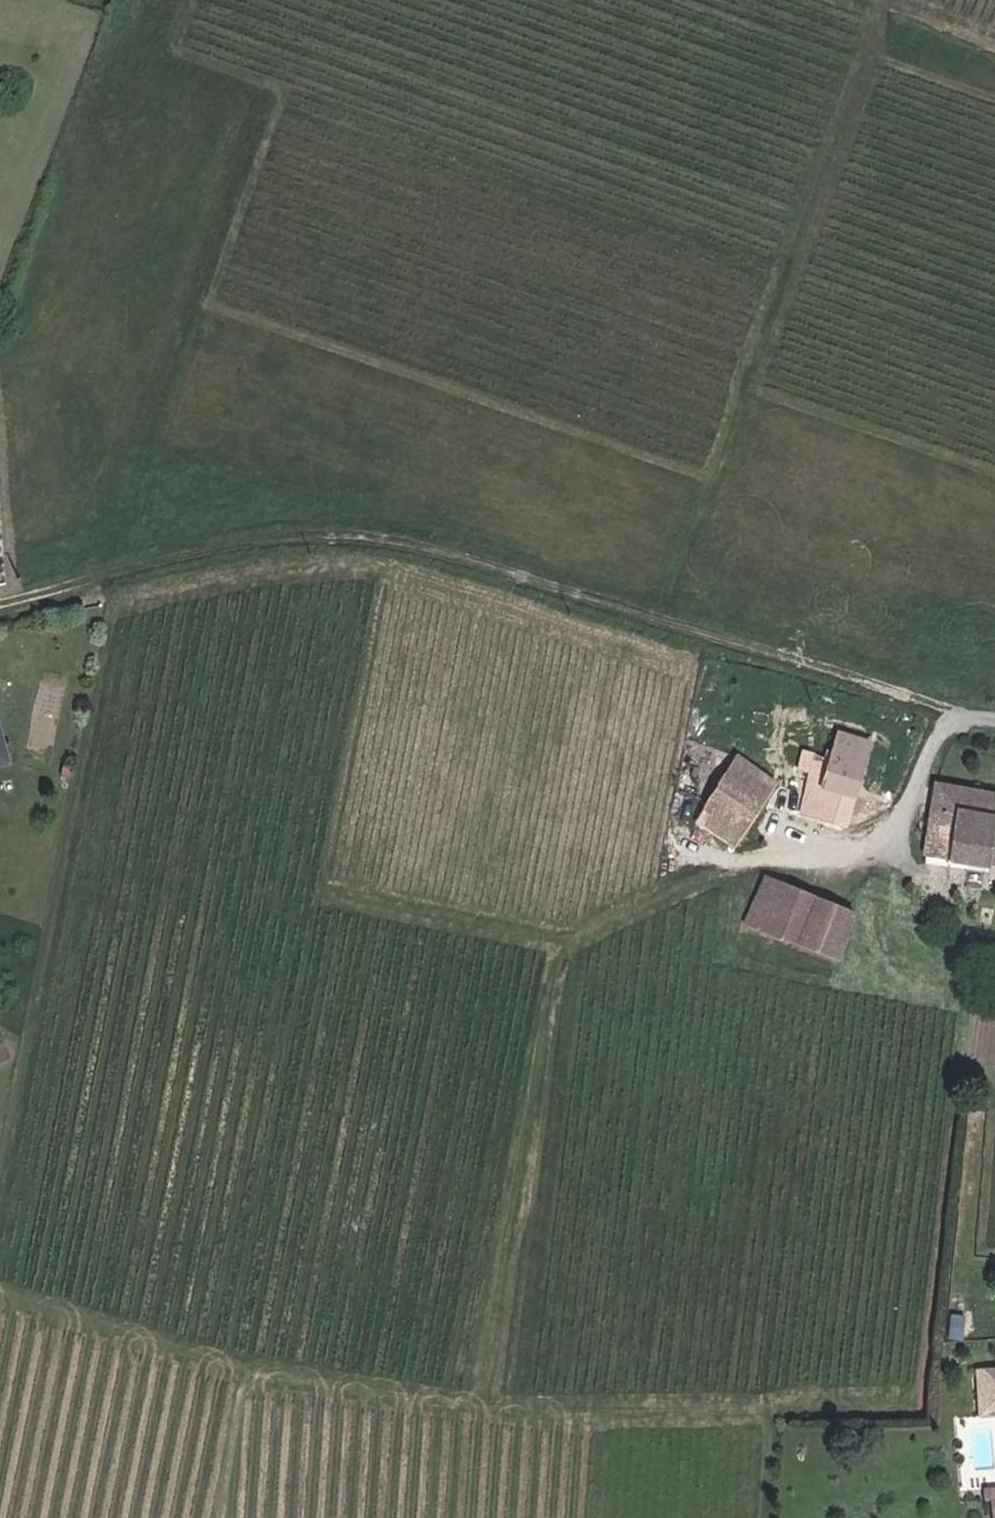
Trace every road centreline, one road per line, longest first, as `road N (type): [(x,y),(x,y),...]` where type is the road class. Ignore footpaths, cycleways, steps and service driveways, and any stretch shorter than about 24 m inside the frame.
road 1 (track): [(983,715),(419,546),(282,540),(0,603)]

